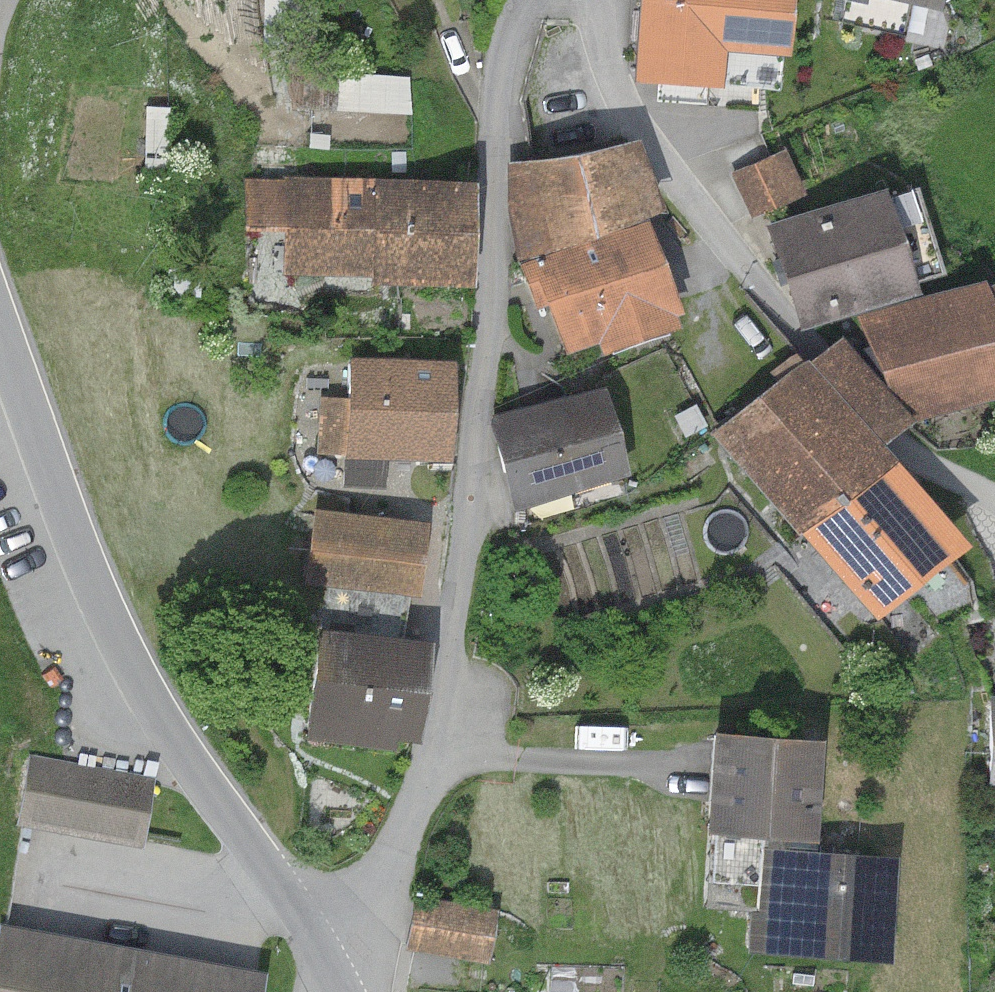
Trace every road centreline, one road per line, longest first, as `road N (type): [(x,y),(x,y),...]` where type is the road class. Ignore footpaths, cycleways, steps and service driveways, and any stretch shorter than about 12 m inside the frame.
road 1 (residential): [(315,933),(371,893),(440,757),(493,343),(492,154),(512,42),(533,0)]
road 2 (tertiary): [(315,933),(171,734),(107,609),(0,311)]
road 3 (residential): [(585,0),(629,111),(749,272),(892,440),(994,499)]

